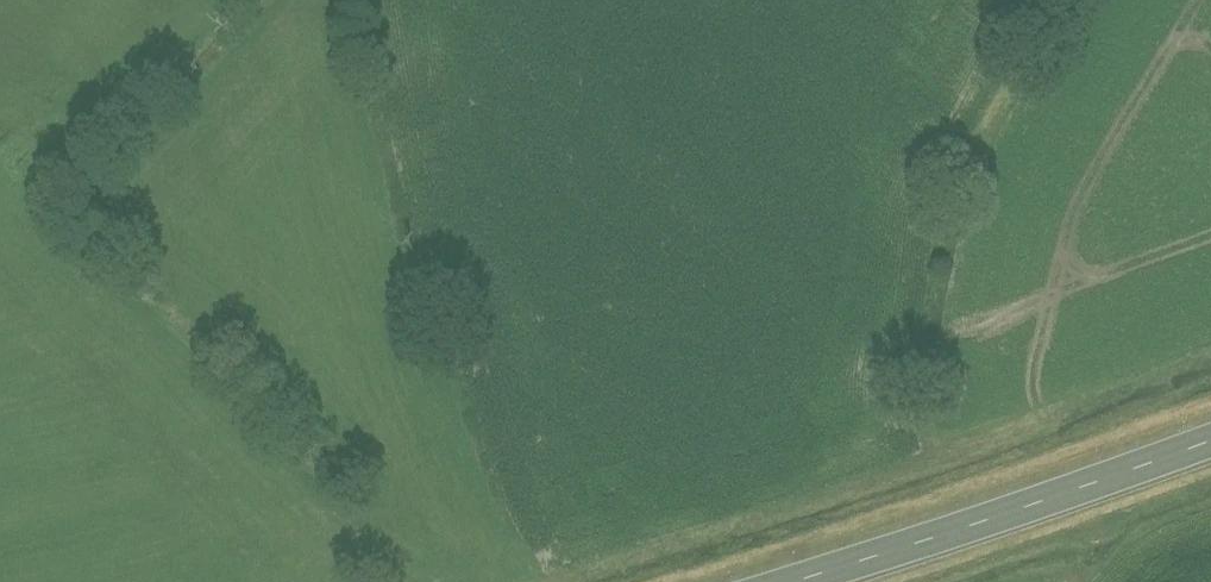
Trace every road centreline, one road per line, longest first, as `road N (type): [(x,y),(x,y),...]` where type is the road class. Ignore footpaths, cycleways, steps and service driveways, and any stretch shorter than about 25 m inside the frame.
road 1 (primary): [(775,581),(1210,440)]

